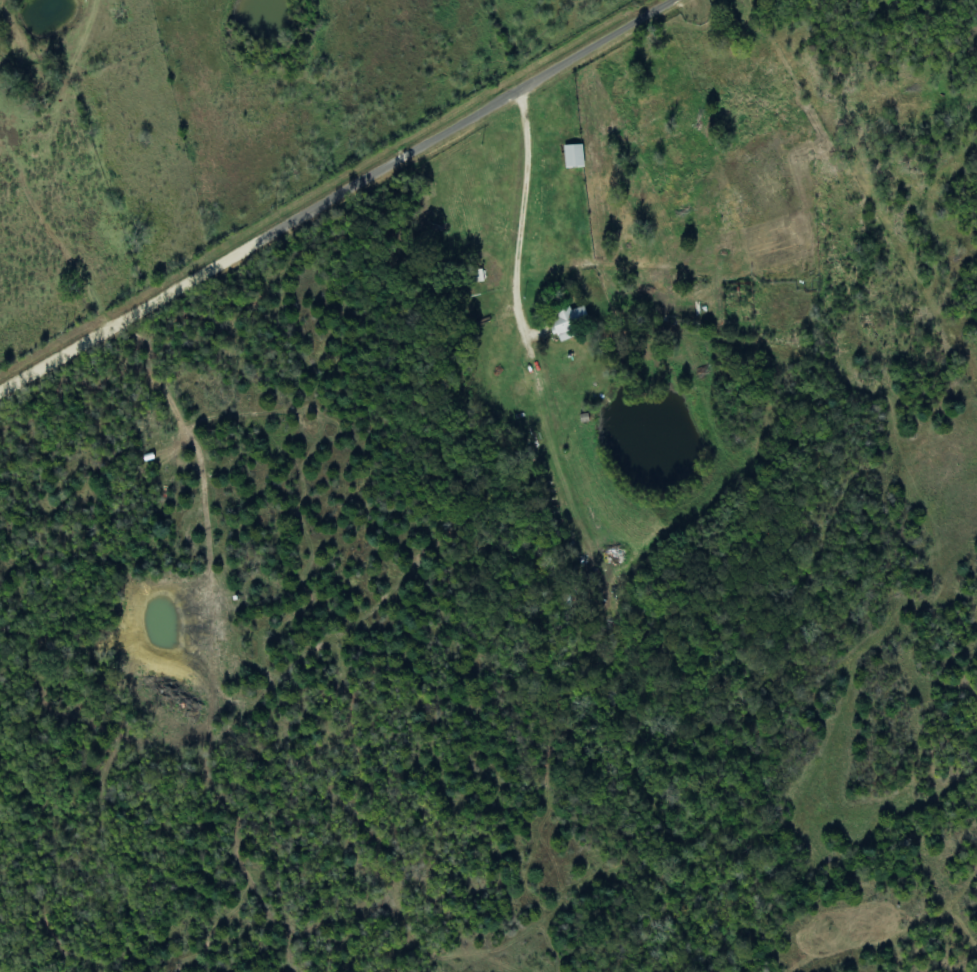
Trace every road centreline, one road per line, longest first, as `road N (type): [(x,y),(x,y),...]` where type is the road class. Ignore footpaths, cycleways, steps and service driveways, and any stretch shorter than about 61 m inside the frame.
road 1 (residential): [(0,397),(681,0)]

